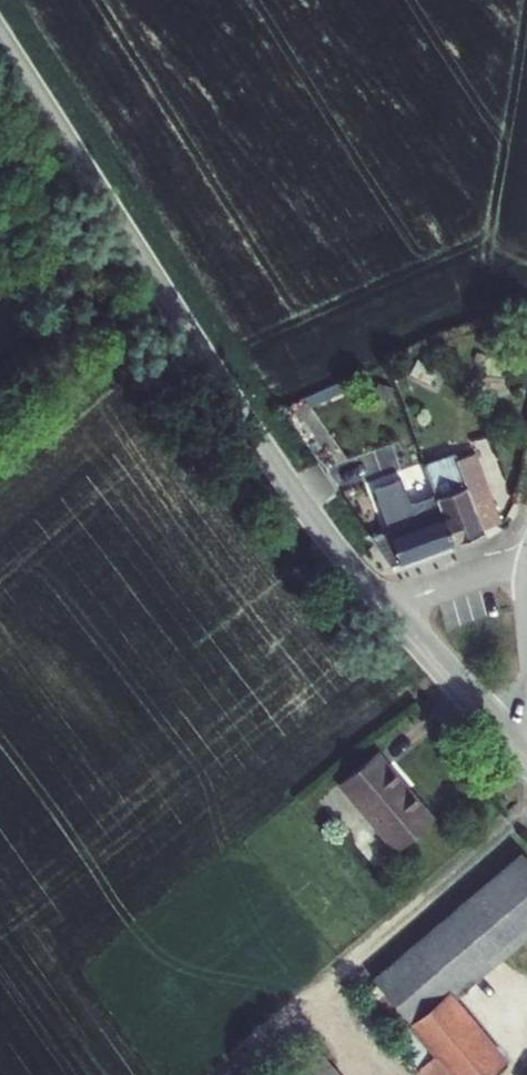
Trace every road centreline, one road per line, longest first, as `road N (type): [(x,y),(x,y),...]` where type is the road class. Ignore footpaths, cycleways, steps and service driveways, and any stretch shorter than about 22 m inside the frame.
road 1 (residential): [(0,37),(279,470),(388,607)]
road 2 (residential): [(388,607),(526,759)]
road 3 (residential): [(526,548),(388,607)]

